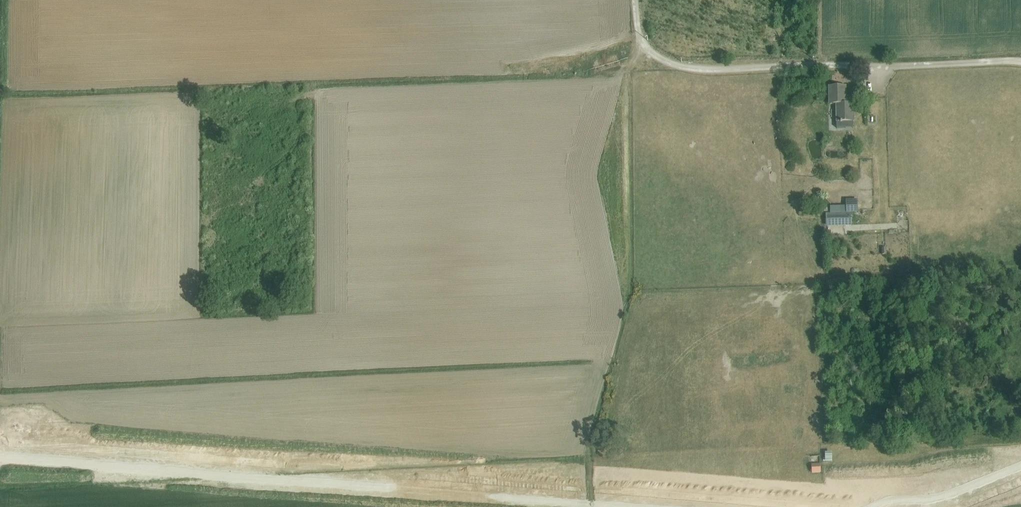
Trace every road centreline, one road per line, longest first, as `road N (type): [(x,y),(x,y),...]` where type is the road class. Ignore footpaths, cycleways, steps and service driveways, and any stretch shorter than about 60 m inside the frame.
road 1 (unclassified): [(634,0),(646,53),(695,74),(1020,67)]

